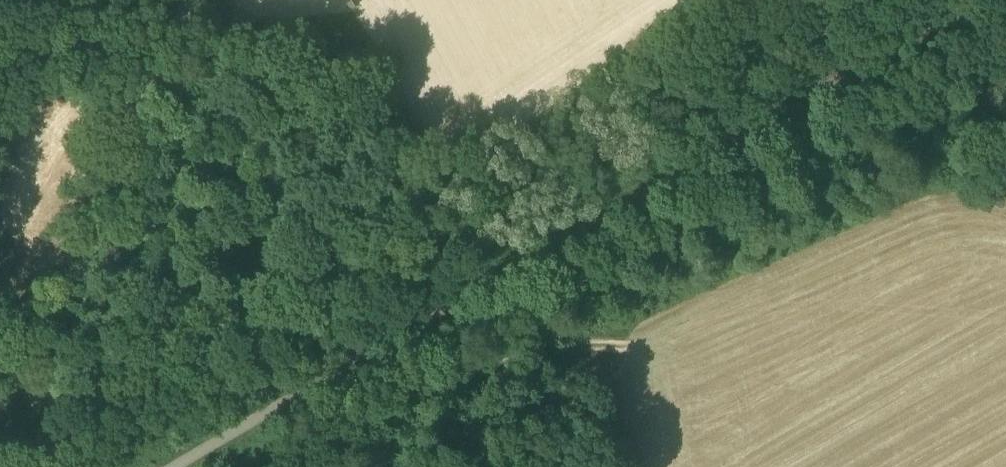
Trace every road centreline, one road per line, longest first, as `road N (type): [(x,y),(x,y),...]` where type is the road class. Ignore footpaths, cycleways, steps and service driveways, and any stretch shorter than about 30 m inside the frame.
road 1 (track): [(189,0),(31,466)]

